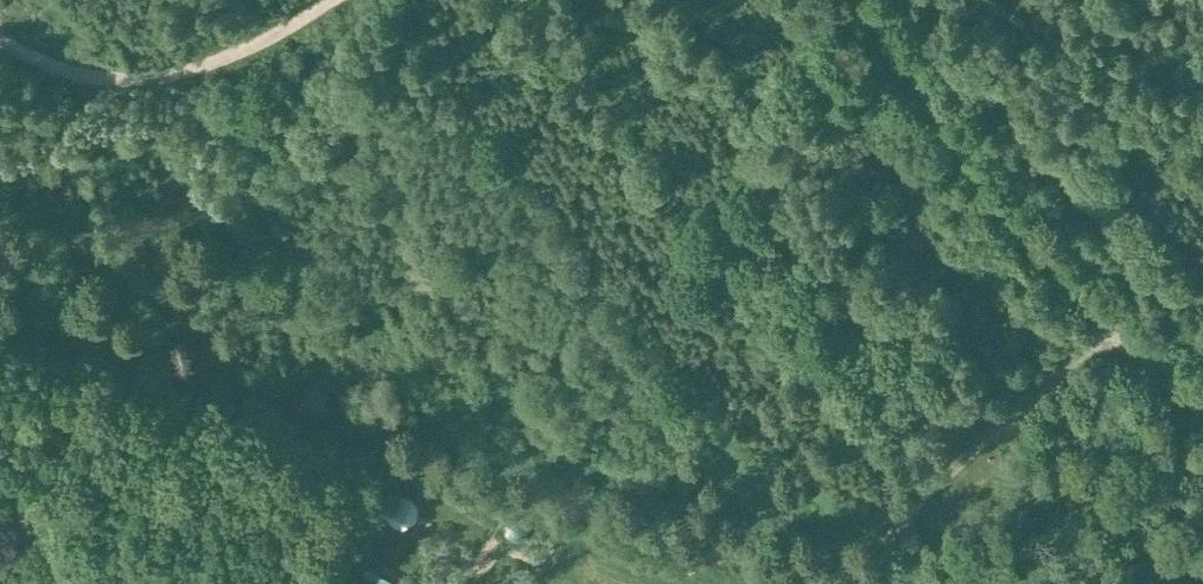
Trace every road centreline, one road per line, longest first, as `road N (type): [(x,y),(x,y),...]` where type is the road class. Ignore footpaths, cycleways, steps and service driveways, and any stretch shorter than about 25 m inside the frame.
road 1 (track): [(1202,406),(1110,334),(1059,279),(968,166),(857,0)]
road 2 (track): [(0,338),(383,469)]
road 3 (track): [(332,0),(255,44),(150,78),(62,77),(0,45)]
road 4 (track): [(1110,334),(917,501),(858,583)]

